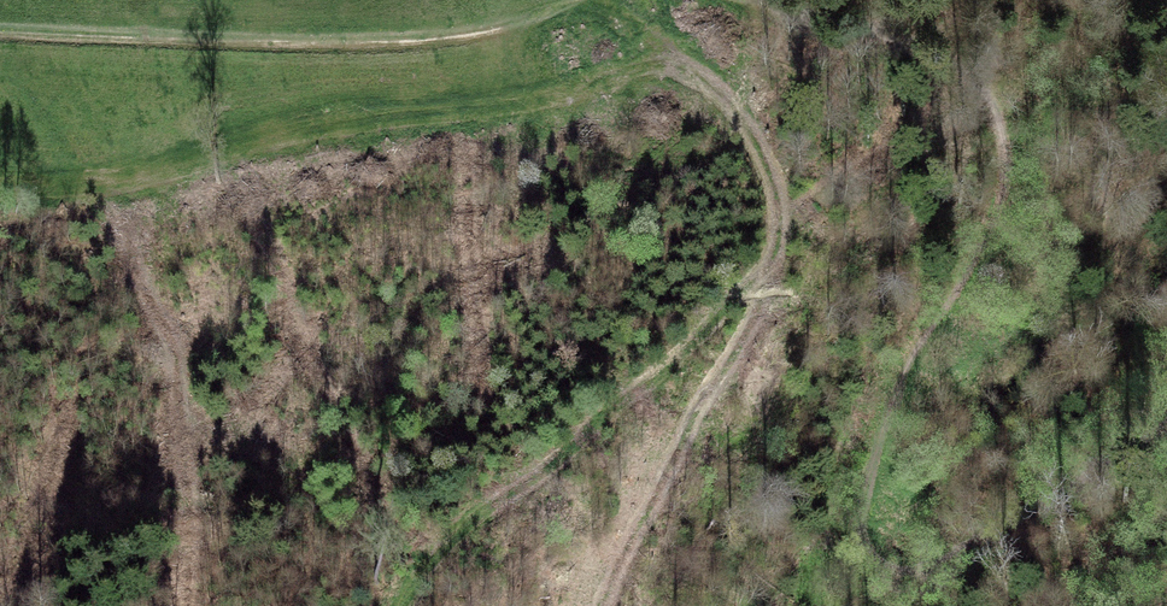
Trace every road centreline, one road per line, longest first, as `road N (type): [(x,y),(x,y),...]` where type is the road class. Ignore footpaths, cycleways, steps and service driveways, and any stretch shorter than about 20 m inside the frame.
road 1 (track): [(759,0),(883,38),(953,70),(996,117),(1003,166),(993,222),(910,358),(873,460),(862,509),(872,555),(906,575),(956,560),(1166,437)]
road 2 (track): [(407,605),(449,542),(681,362),(775,249),(779,200),(747,119),(717,81),(635,19),(593,0)]
road 3 (track): [(0,29),(421,37),(573,0)]

